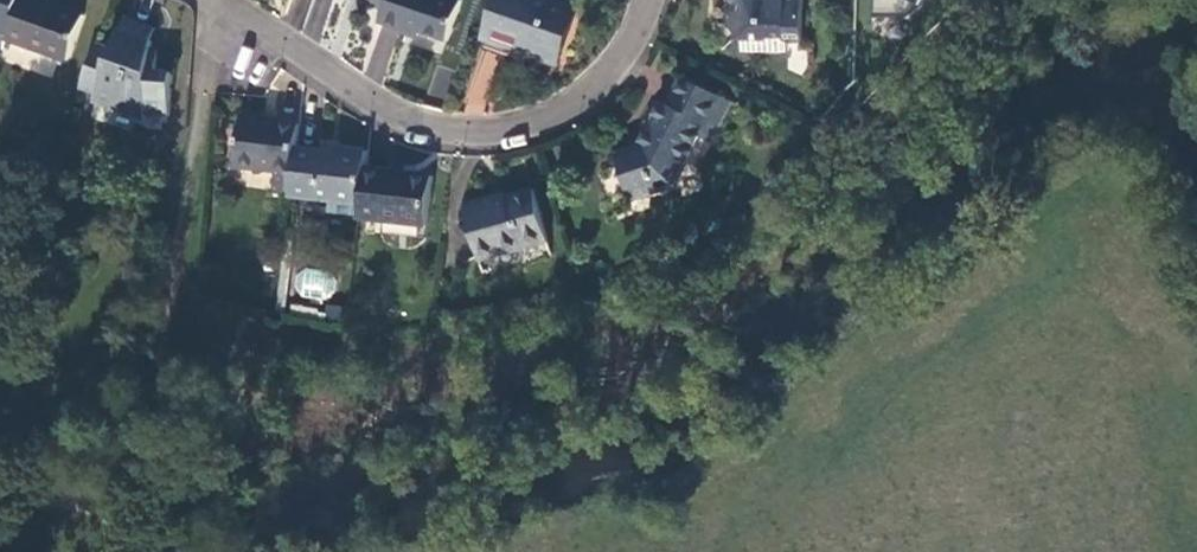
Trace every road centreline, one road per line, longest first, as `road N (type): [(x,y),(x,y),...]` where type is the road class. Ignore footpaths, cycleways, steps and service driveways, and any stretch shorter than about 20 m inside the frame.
road 1 (residential): [(649,0),(599,86),(534,124),(450,135),(390,112),(205,0)]

